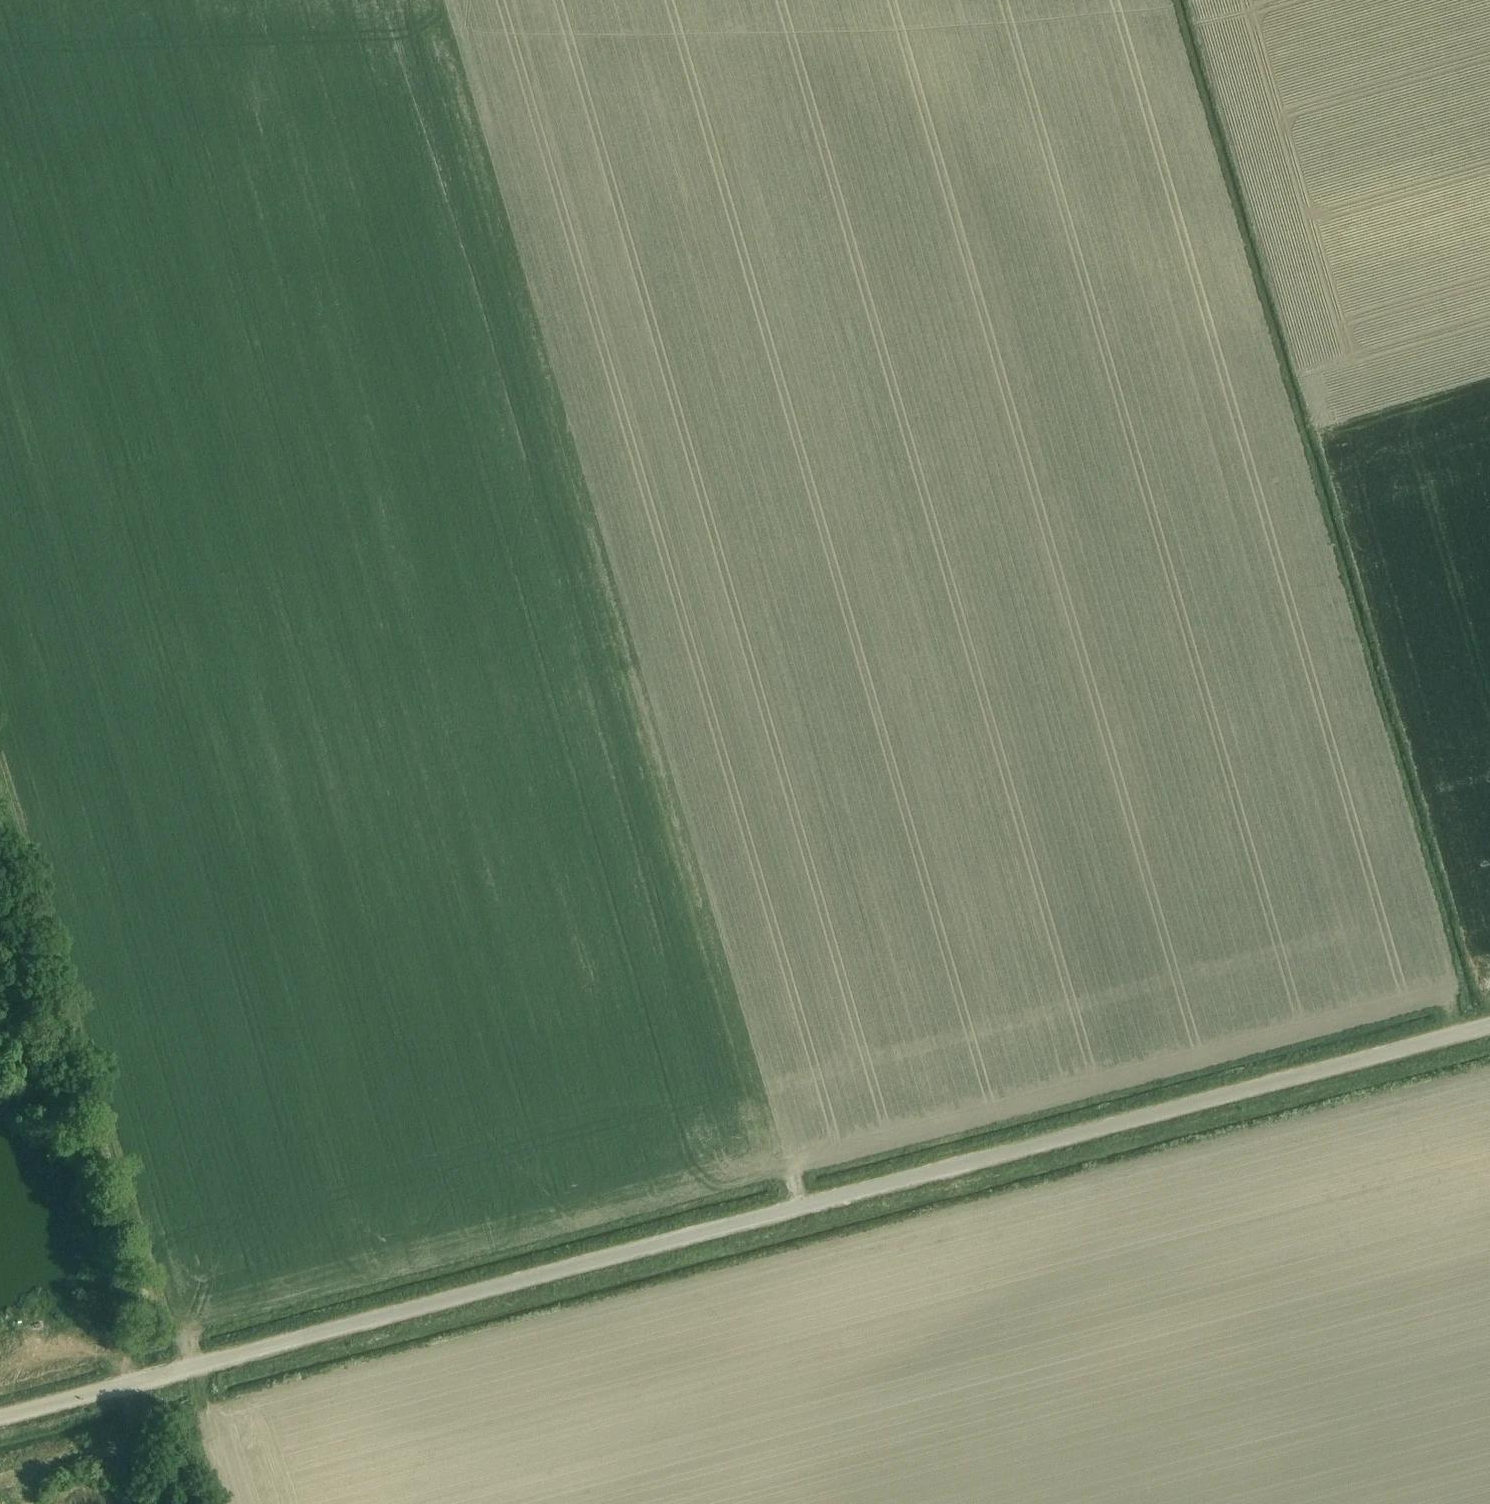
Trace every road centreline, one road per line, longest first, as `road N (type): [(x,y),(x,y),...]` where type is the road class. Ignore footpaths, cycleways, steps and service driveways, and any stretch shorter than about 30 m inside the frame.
road 1 (unclassified): [(0,1420),(1489,1025)]
road 2 (track): [(94,1278),(99,1172),(0,985)]

